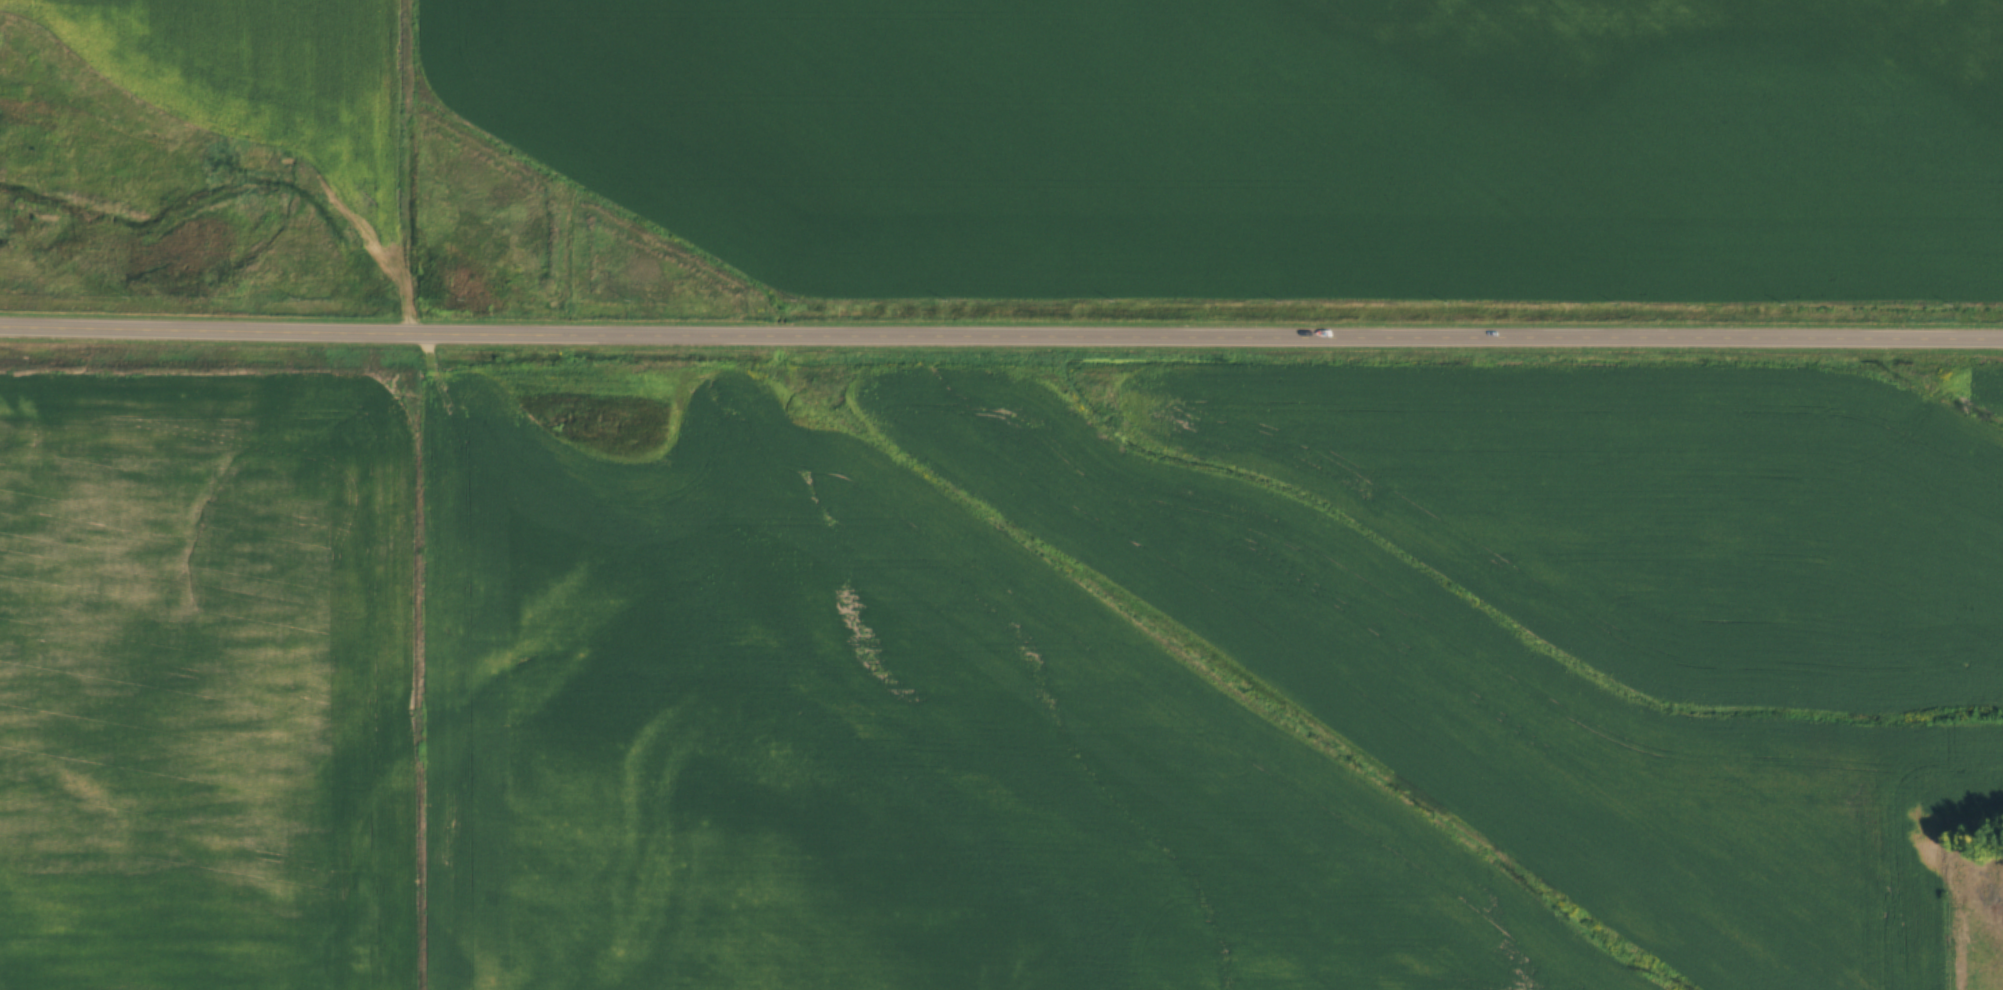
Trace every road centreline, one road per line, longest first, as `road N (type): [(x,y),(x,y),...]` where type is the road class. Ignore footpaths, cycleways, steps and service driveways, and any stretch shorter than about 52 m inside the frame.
road 1 (secondary): [(2002,338),(790,339),(0,329)]

